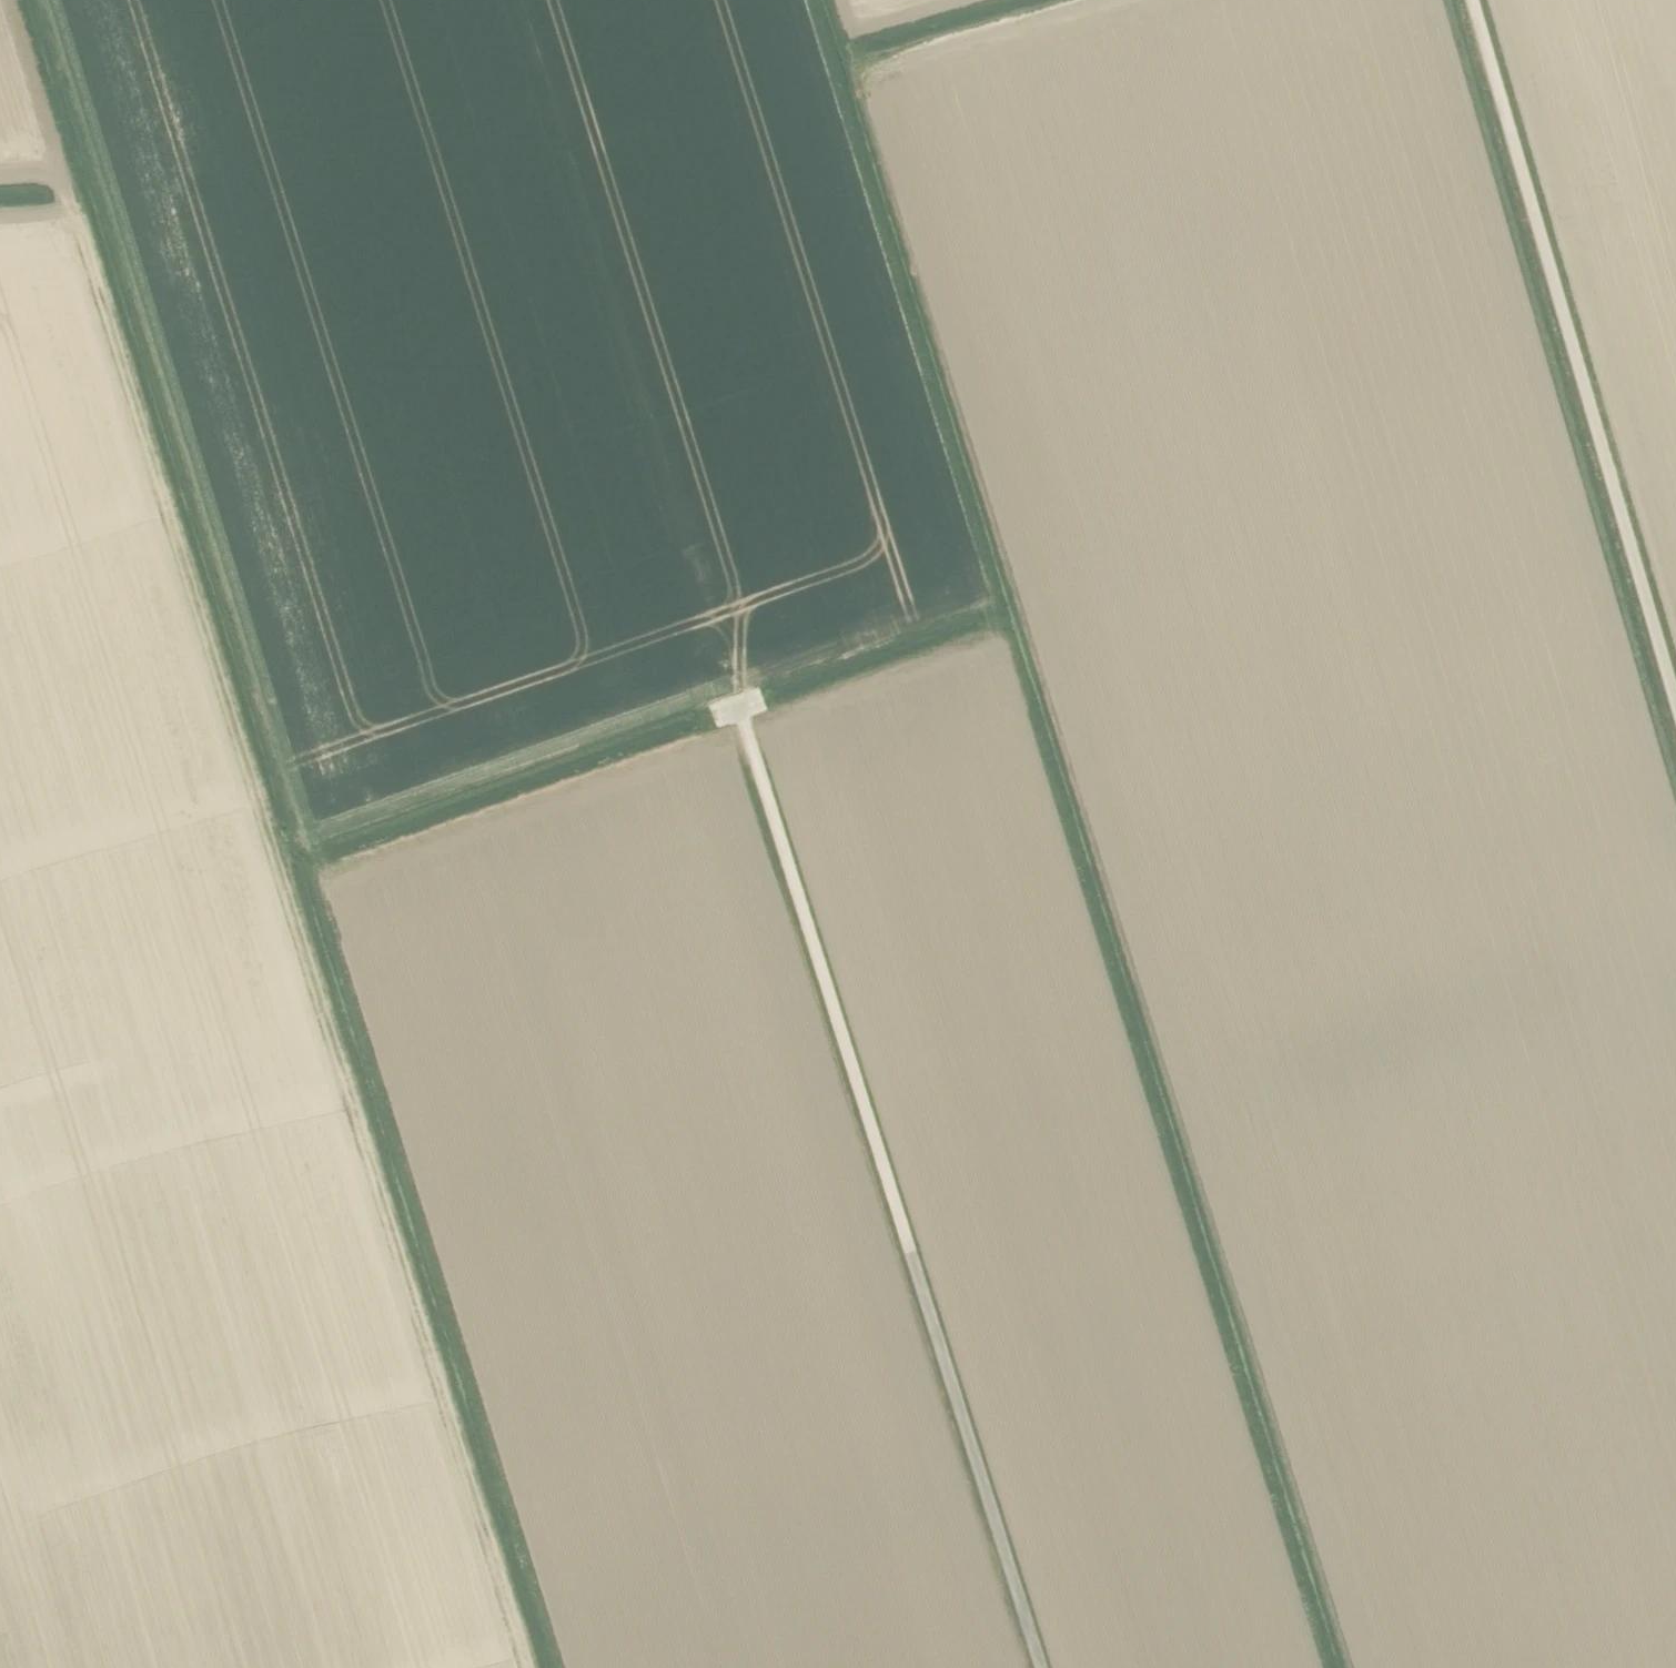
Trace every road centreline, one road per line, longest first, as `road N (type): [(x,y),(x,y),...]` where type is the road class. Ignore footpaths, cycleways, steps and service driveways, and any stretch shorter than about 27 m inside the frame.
road 1 (track): [(1471,0),(1675,706)]

